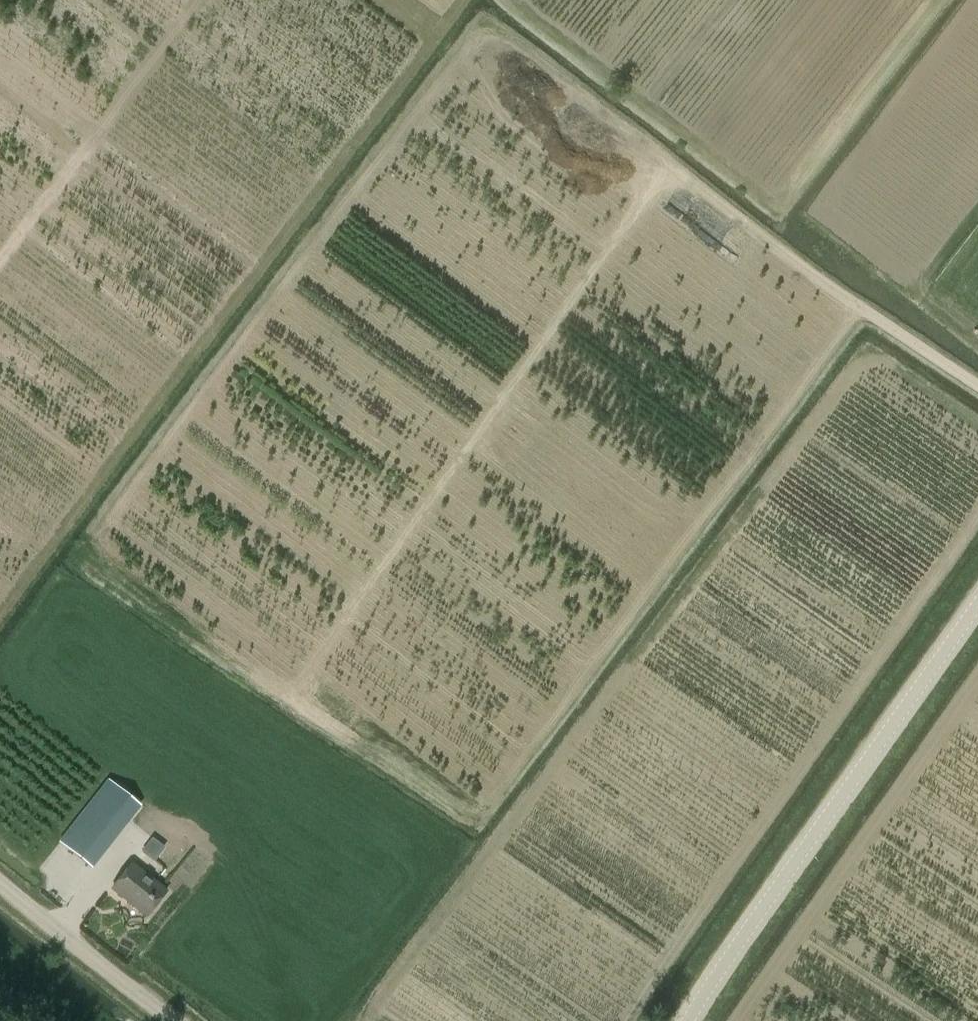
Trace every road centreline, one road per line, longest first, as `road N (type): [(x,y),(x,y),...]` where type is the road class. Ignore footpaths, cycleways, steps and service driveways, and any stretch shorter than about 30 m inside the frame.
road 1 (unclassified): [(659,1020),(696,958),(977,566)]
road 2 (unclassified): [(0,889),(167,1020)]

